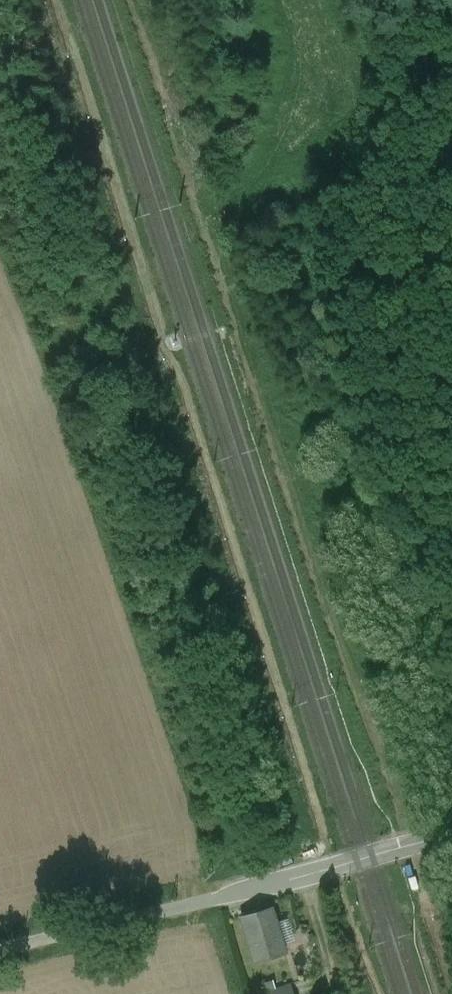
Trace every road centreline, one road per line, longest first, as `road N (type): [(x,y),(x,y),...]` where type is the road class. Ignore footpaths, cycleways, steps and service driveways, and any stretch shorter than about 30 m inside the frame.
road 1 (unclassified): [(451,834),(0,953)]

